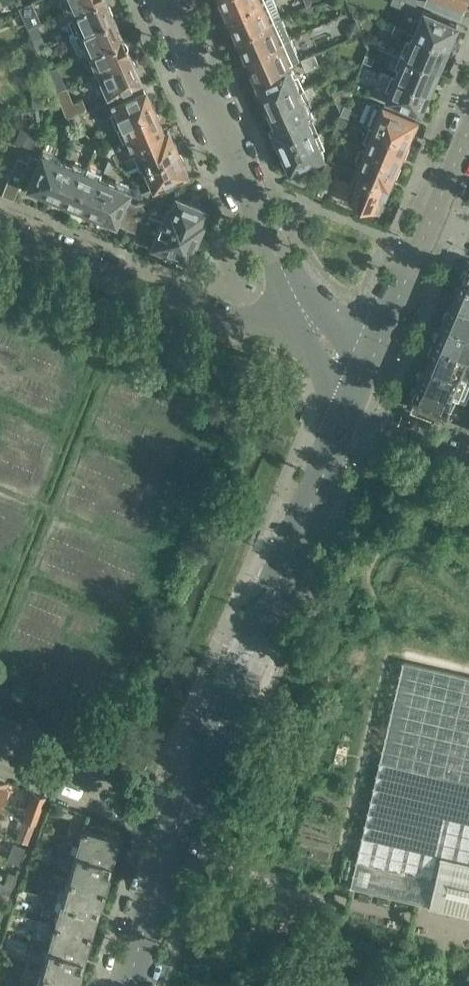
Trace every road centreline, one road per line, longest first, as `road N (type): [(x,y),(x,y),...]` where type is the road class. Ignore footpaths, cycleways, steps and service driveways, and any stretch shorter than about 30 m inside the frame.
road 1 (tertiary): [(192,827),(348,413)]
road 2 (tertiary): [(162,0),(299,304)]
road 3 (residential): [(299,304),(252,315),(219,310),(0,218)]
road 4 (residential): [(192,827),(0,747)]
road 5 (tertiary): [(363,378),(432,217)]
road 6 (tertiary): [(140,985),(192,827)]
road 7 (residential): [(468,463),(348,413)]

